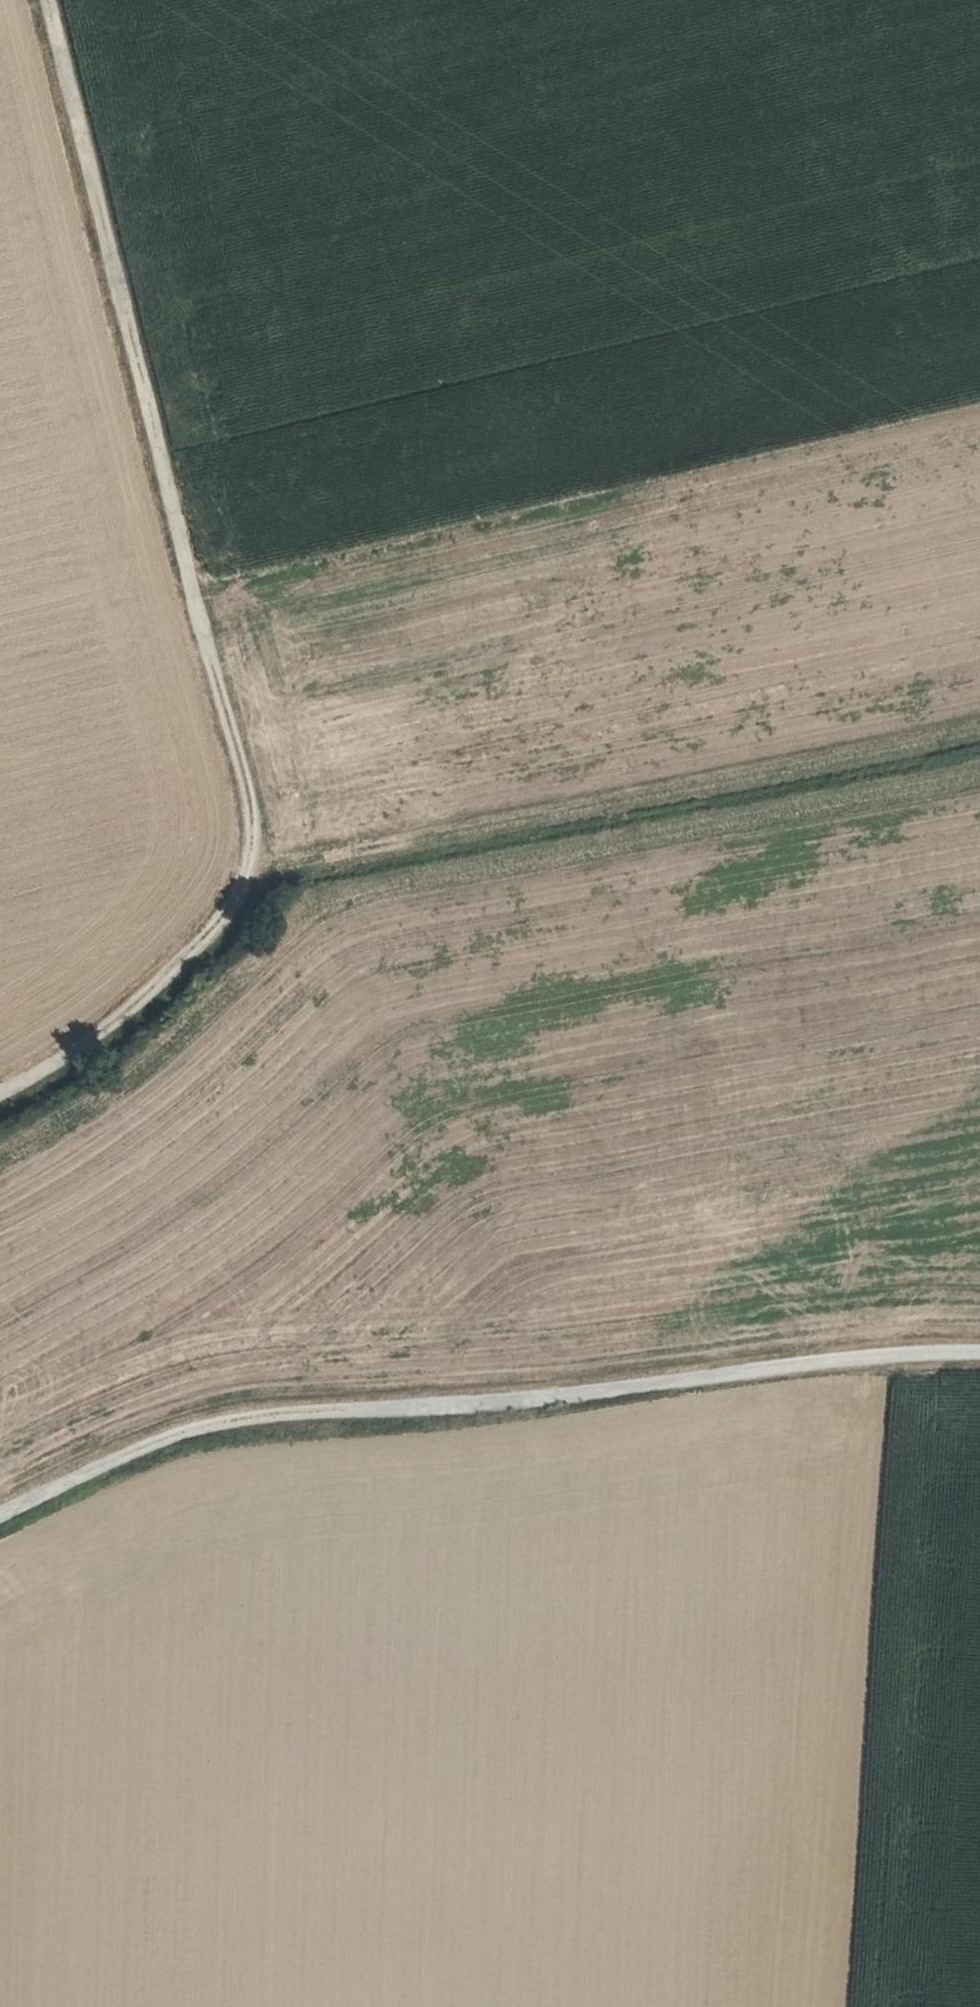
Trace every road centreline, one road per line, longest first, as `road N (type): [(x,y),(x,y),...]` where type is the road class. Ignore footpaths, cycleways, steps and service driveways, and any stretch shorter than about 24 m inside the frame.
road 1 (track): [(44,0),(250,844),(238,893),(198,946),(85,1043),(0,1088)]
road 2 (track): [(0,1518),(172,1440),(243,1427),(492,1410),(911,1358),(979,1359)]

